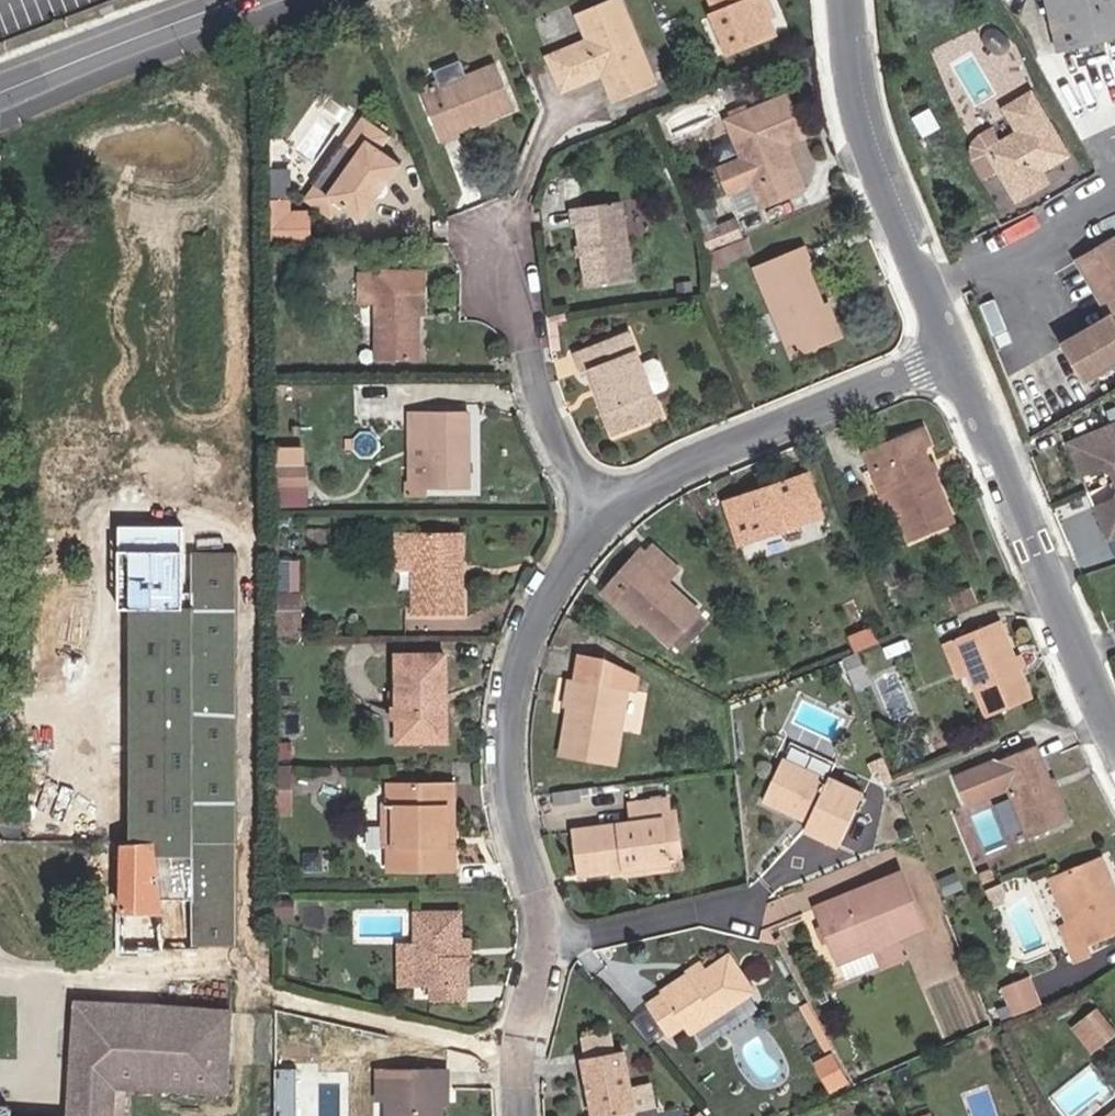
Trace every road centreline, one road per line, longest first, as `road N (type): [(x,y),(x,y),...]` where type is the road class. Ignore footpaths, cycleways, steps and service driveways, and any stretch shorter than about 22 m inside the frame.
road 1 (residential): [(543,941),(540,892),(508,799),(514,676),(539,600),(589,529),(608,517)]
road 2 (residential): [(956,353),(1114,738)]
road 3 (residential): [(608,517),(698,454),(956,353)]
road 4 (residential): [(847,0),(869,133),(956,353)]
road 5 (residential): [(608,517),(557,450),(501,253)]
road 6 (secondary): [(248,0),(0,97)]
road 7 (residential): [(543,941),(747,907)]
road 8 (residential): [(523,1115),(520,1074),(543,941)]

